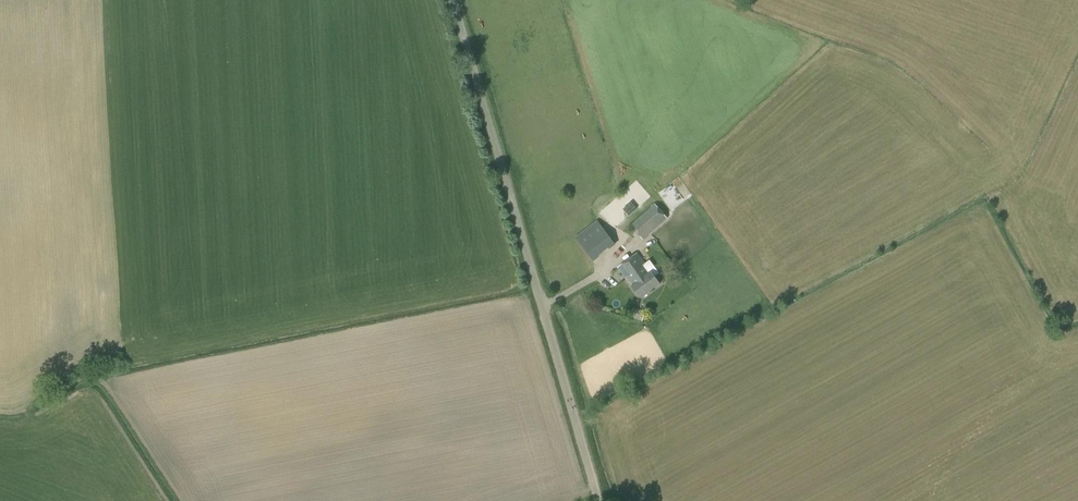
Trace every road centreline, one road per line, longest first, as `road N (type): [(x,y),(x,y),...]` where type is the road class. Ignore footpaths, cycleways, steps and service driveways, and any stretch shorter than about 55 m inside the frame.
road 1 (unclassified): [(605,500),(453,0)]

